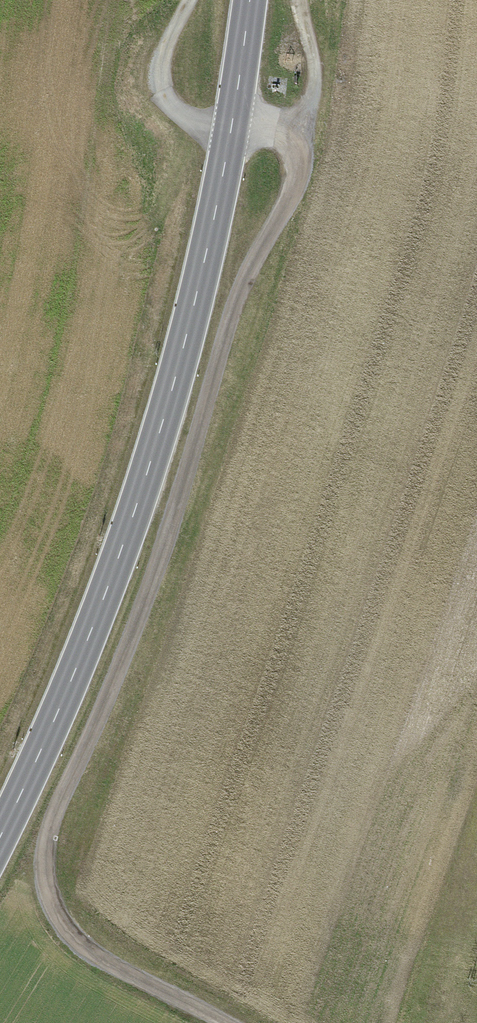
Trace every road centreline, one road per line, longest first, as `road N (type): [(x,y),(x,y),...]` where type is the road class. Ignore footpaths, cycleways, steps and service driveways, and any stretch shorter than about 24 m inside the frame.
road 1 (track): [(222,1022),(85,950),(60,920),(47,885),(45,851),(150,587),(239,296),(298,170),(287,137),(310,94),(300,0)]
road 2 (secondary): [(250,0),(211,231),(169,402),(94,622),(0,836)]
road 3 (track): [(189,0),(166,45),(162,89),(184,119),(230,132)]

